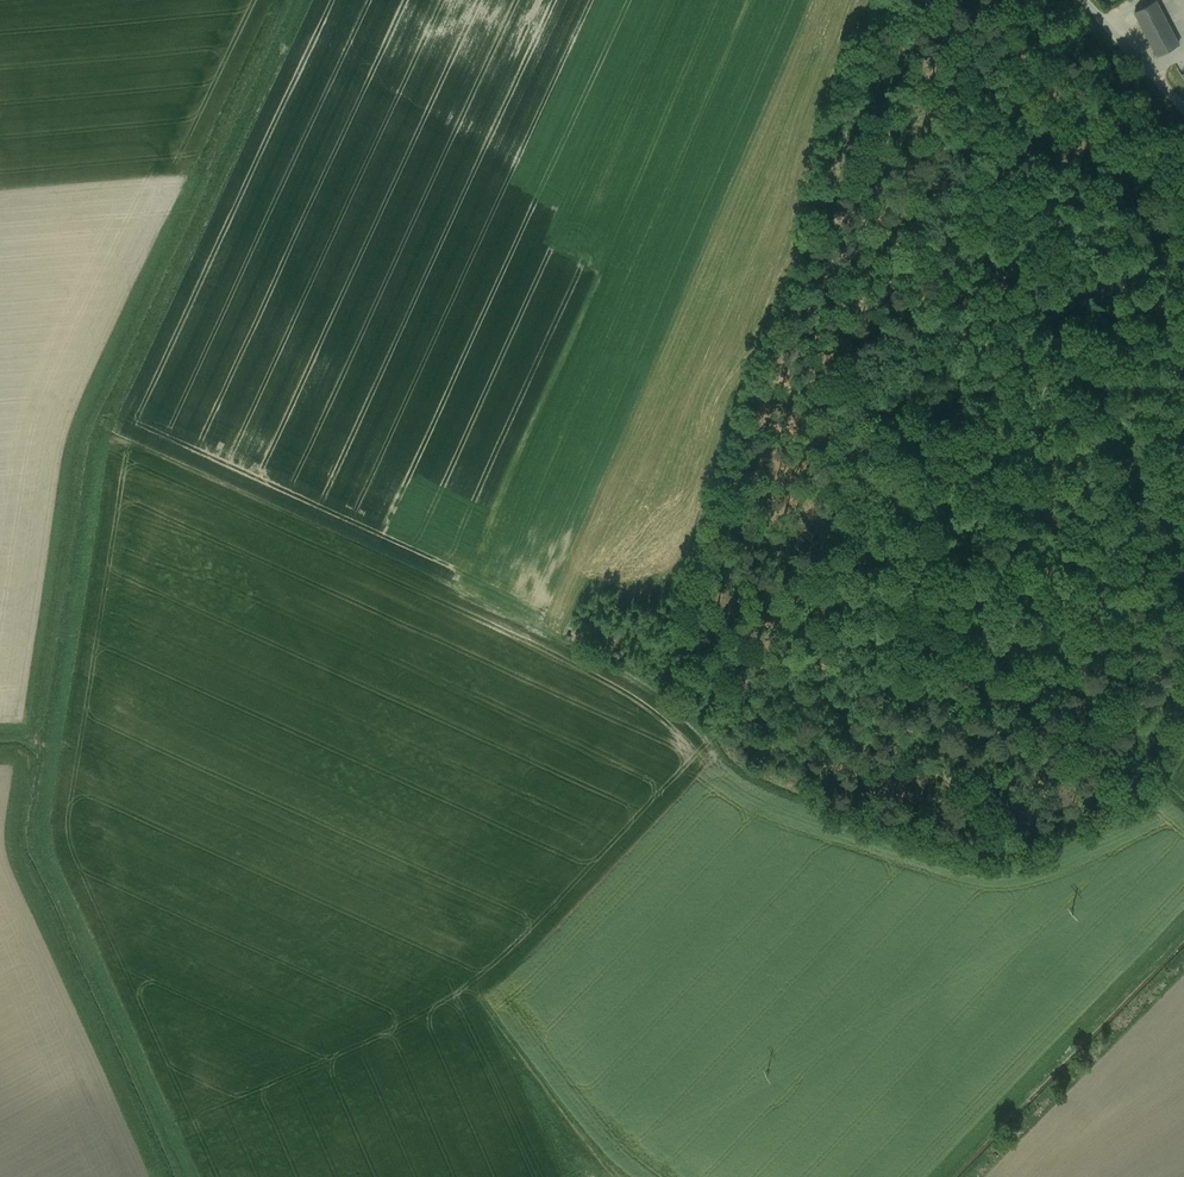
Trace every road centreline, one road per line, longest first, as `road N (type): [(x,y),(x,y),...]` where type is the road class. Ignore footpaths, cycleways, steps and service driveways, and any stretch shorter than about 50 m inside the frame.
road 1 (unclassified): [(1081,0),(1183,110)]

